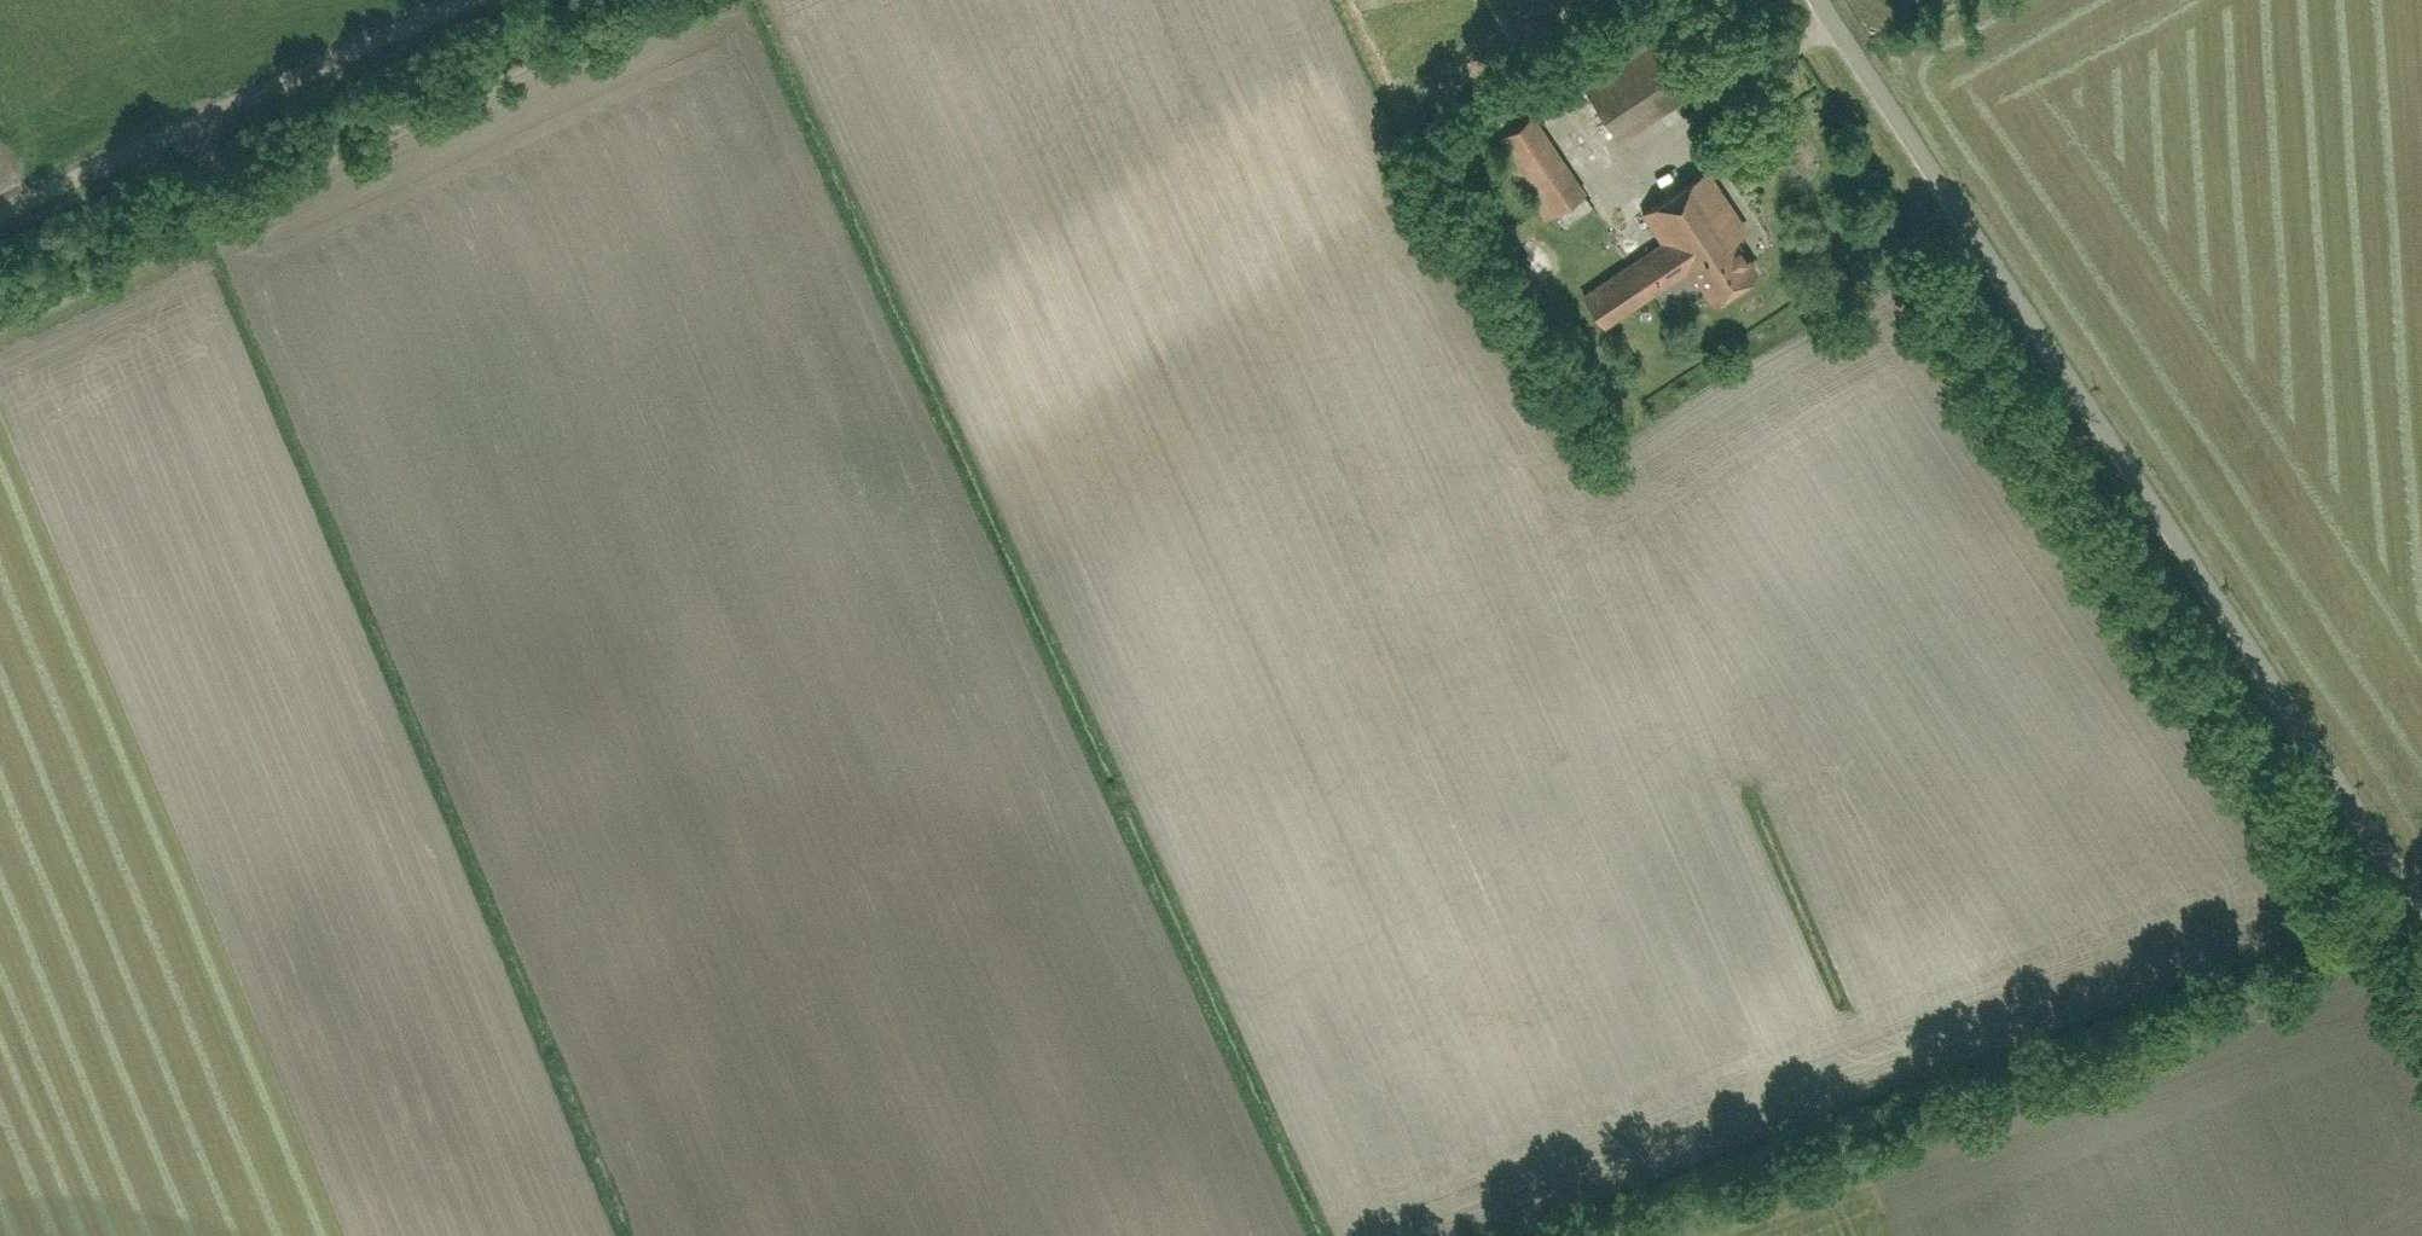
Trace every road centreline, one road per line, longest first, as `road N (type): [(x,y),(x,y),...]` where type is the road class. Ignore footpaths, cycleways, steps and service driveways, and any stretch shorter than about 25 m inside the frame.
road 1 (unclassified): [(2421,910),(1818,0)]
road 2 (track): [(0,222),(485,0)]

